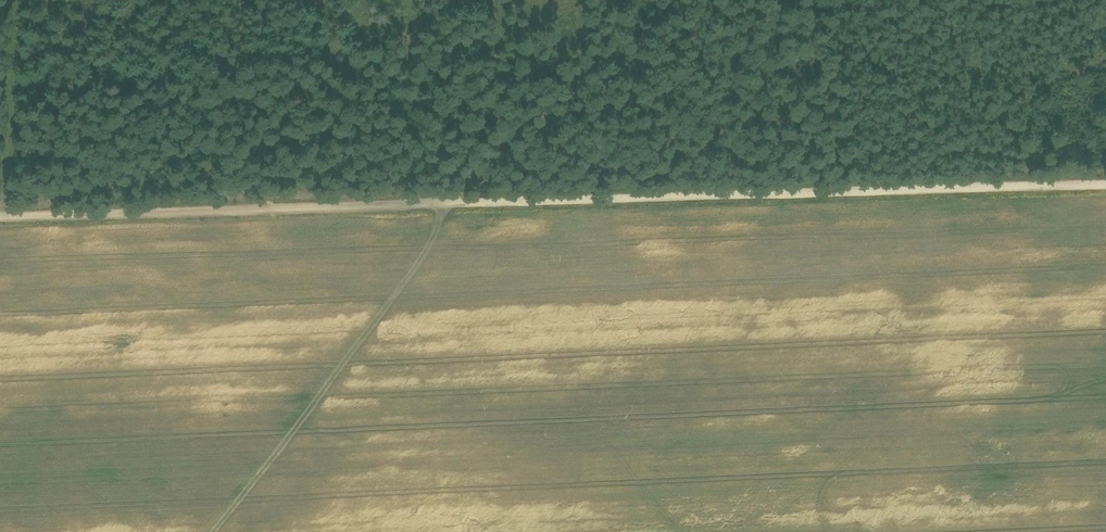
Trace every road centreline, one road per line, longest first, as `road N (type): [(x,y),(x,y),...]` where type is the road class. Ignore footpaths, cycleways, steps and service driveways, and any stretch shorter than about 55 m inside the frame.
road 1 (track): [(0,215),(1105,187)]
road 2 (track): [(2,215),(11,147),(13,0)]

